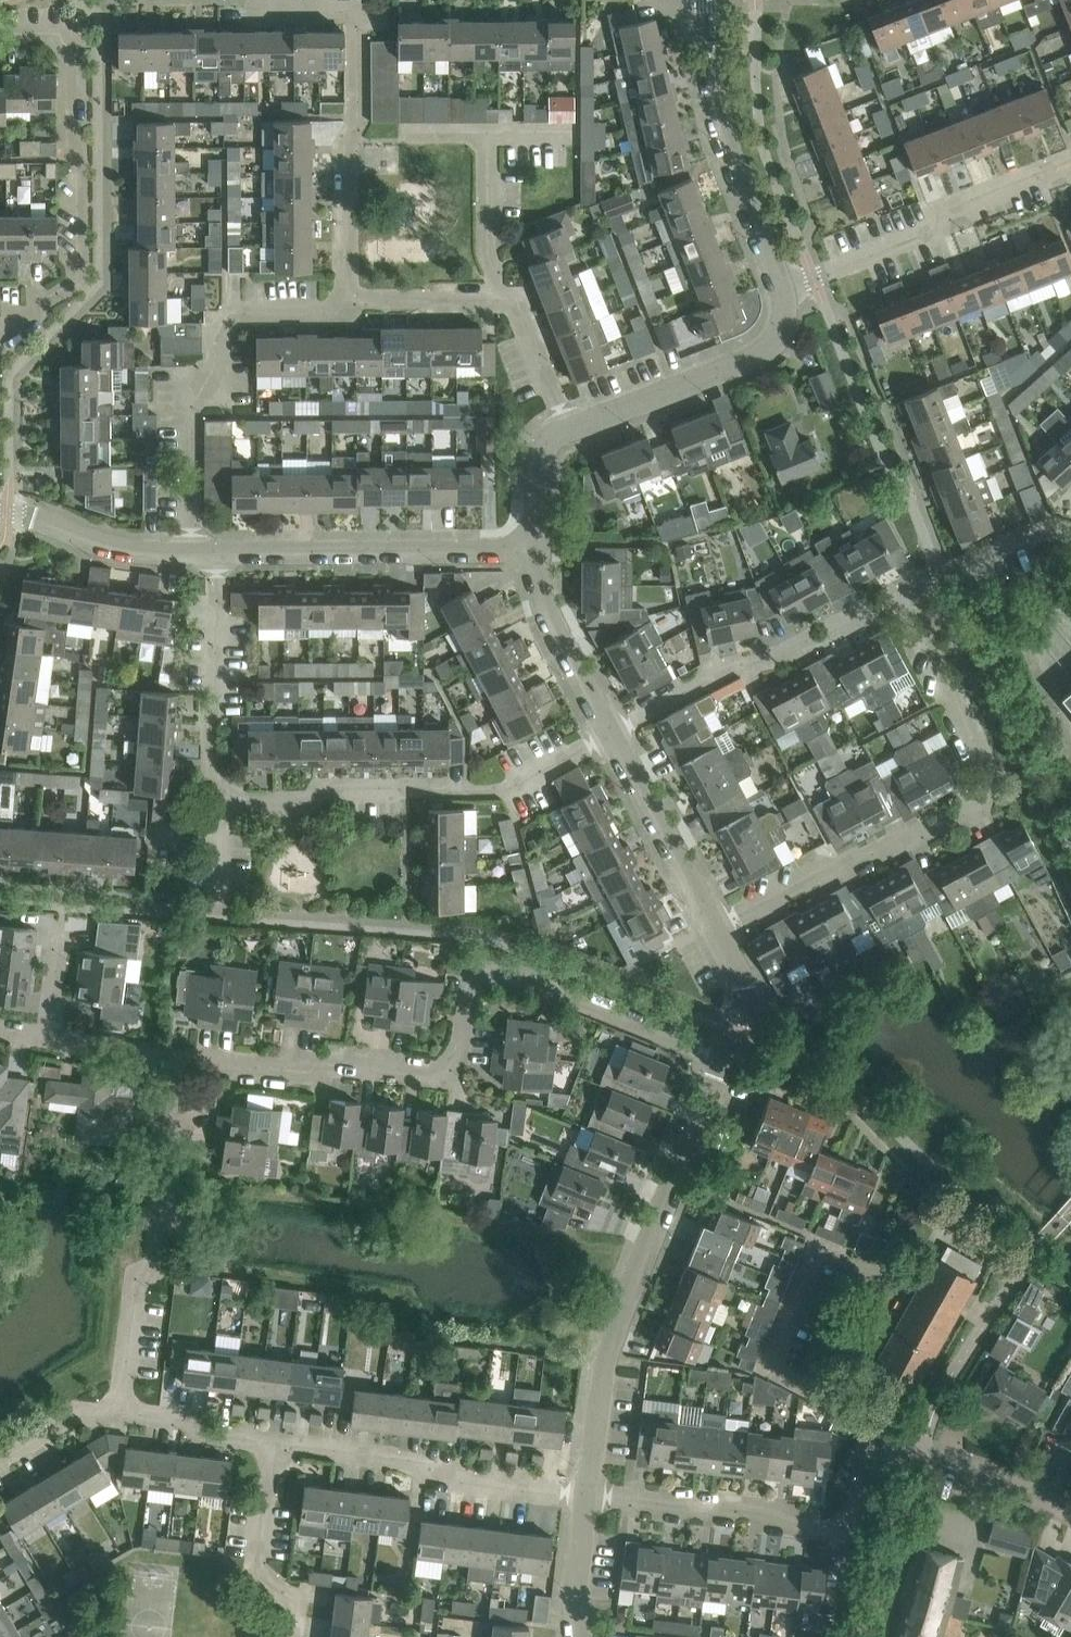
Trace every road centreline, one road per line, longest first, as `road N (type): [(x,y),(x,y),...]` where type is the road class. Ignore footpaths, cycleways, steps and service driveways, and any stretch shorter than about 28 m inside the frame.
road 1 (residential): [(174,1057),(322,1079),(338,1065),(446,1078),(459,1061),(482,972),(723,1058)]
road 2 (residential): [(74,50),(110,15),(353,11),(360,25),(358,124),(347,147),(346,299)]
road 3 (residential): [(720,936),(977,810),(986,794),(988,774),(903,596)]
road 4 (residential): [(586,1495),(612,1327),(723,1058)]
road 5 (residential): [(218,793),(497,792),(608,732)]
road 6 (residential): [(188,555),(186,420),(215,369),(215,342),(230,315),(320,316),(346,299)]
road 7 (residential): [(586,1495),(830,1531),(897,1438)]
road 8 (residential): [(122,1413),(174,1057)]
road 9 (residential): [(903,596),(737,675),(704,675),(608,732)]
road 10 (residential): [(0,338),(77,271),(74,50)]
road 11 (residential): [(586,1495),(452,1481),(393,1458),(272,1442)]
road 12 (residential): [(215,551),(533,549)]
road 13 (residential): [(780,288),(1070,170)]
road 14 (residential): [(780,288),(723,149),(705,0)]
road 15 (residential): [(568,432),(754,356),(774,339),(780,288)]
road 16 (residential): [(897,1438),(773,1378),(766,1353),(802,1265)]
road 17 (residential): [(218,793),(204,714),(219,680),(215,551)]
road 18 (residential): [(720,936),(608,732)]
road 19 (residential): [(272,1442),(252,1572),(293,1606),(290,1636)]
road 20 (residential): [(608,732),(551,631),(533,549)]
road 21 (residential): [(0,515),(116,549),(188,555)]
road 22 (residential): [(1070,1510),(897,1438)]
road 23 (residential): [(495,298),(517,302),(568,432)]
road 24 (residential): [(495,298),(487,145)]
road 25 (residential): [(122,1413),(272,1442)]
road 26 (residential): [(346,299),(495,298)]
road 27 (residential): [(578,1636),(586,1495)]
road 28 (residential): [(939,579),(1038,540),(1070,541)]
road 29 (residential): [(533,549),(535,468),(545,444),(568,432)]
road 30 (residential): [(0,1457),(72,1416),(122,1413)]
road 31 (residential): [(723,1058),(744,994),(720,936)]
road 32 (residential): [(47,1038),(174,1057)]

